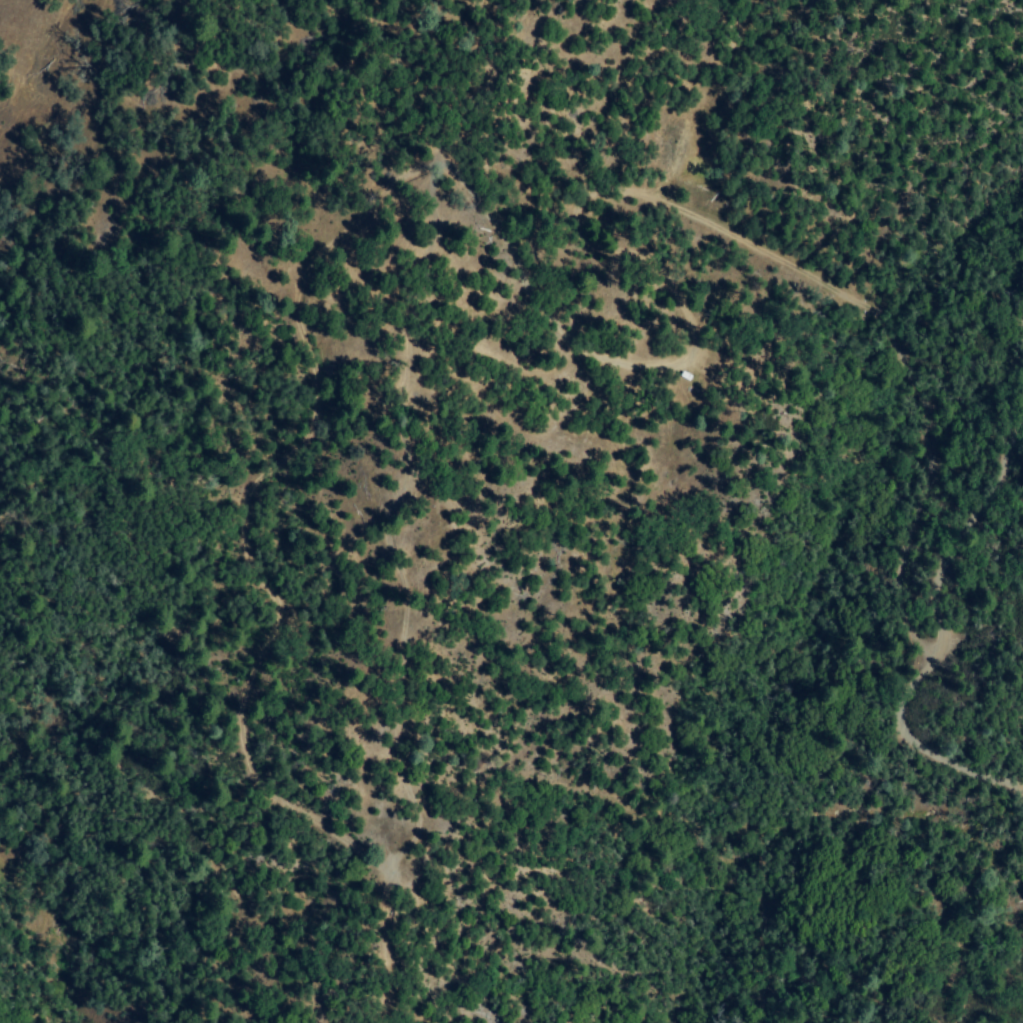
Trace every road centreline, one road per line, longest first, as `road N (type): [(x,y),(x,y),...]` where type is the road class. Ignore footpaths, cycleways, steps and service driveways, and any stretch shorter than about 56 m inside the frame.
road 1 (residential): [(1020,789),(915,753),(895,704),(938,641),(939,582),(1022,422)]

